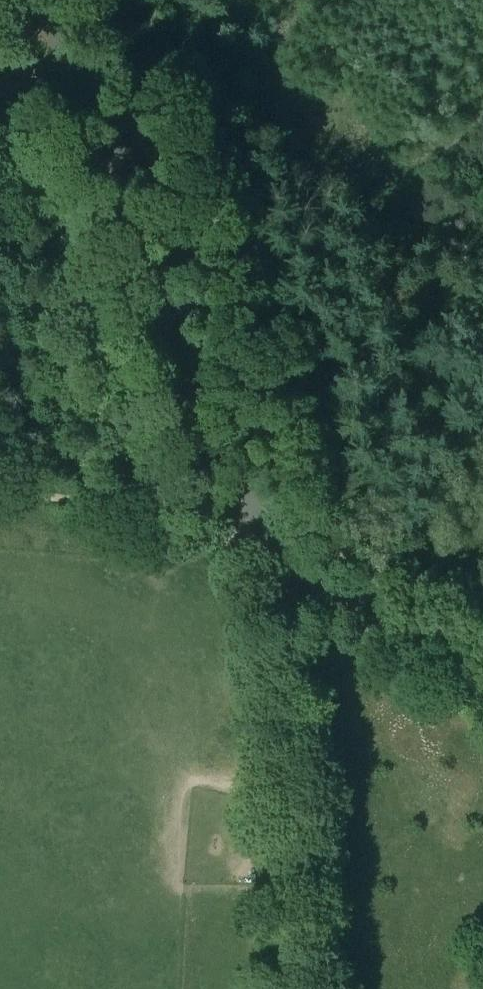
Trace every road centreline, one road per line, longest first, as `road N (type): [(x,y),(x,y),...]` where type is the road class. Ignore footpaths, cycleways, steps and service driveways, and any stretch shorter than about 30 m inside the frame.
road 1 (unclassified): [(313,564),(264,529),(242,490),(156,240),(42,0)]
road 2 (residential): [(291,988),(283,630),(291,588),(313,564)]
road 3 (track): [(156,240),(268,186),(280,0)]
road 4 (residential): [(482,680),(313,564)]

